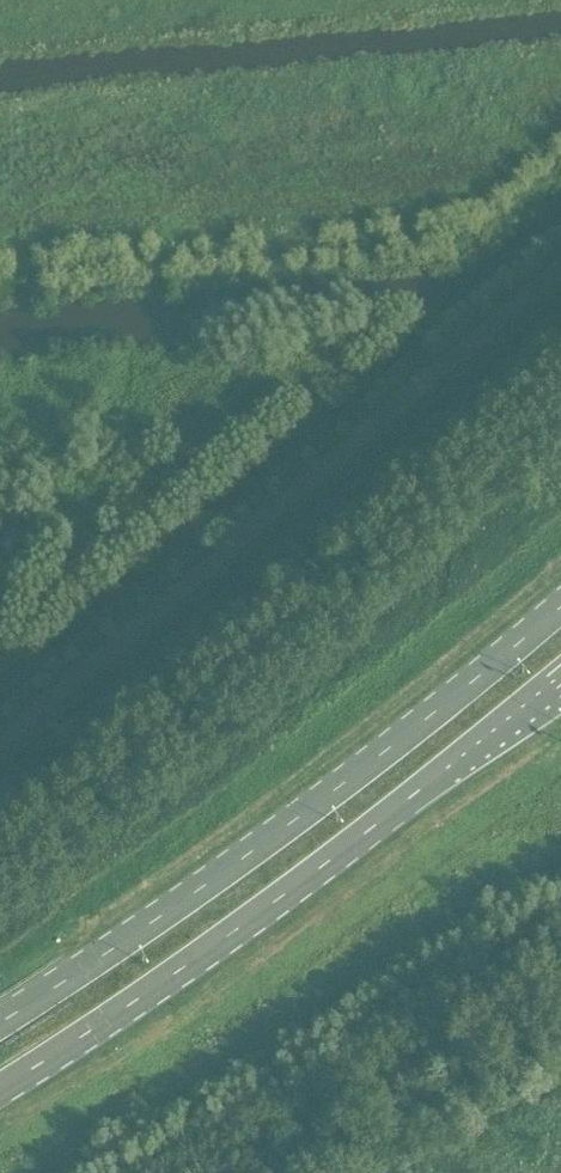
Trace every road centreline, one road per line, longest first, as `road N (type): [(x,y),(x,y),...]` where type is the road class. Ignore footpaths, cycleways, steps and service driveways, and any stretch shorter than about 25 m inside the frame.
road 1 (primary): [(560,608),(298,819),(0,1023)]
road 2 (primary): [(0,1090),(233,933),(560,675)]

